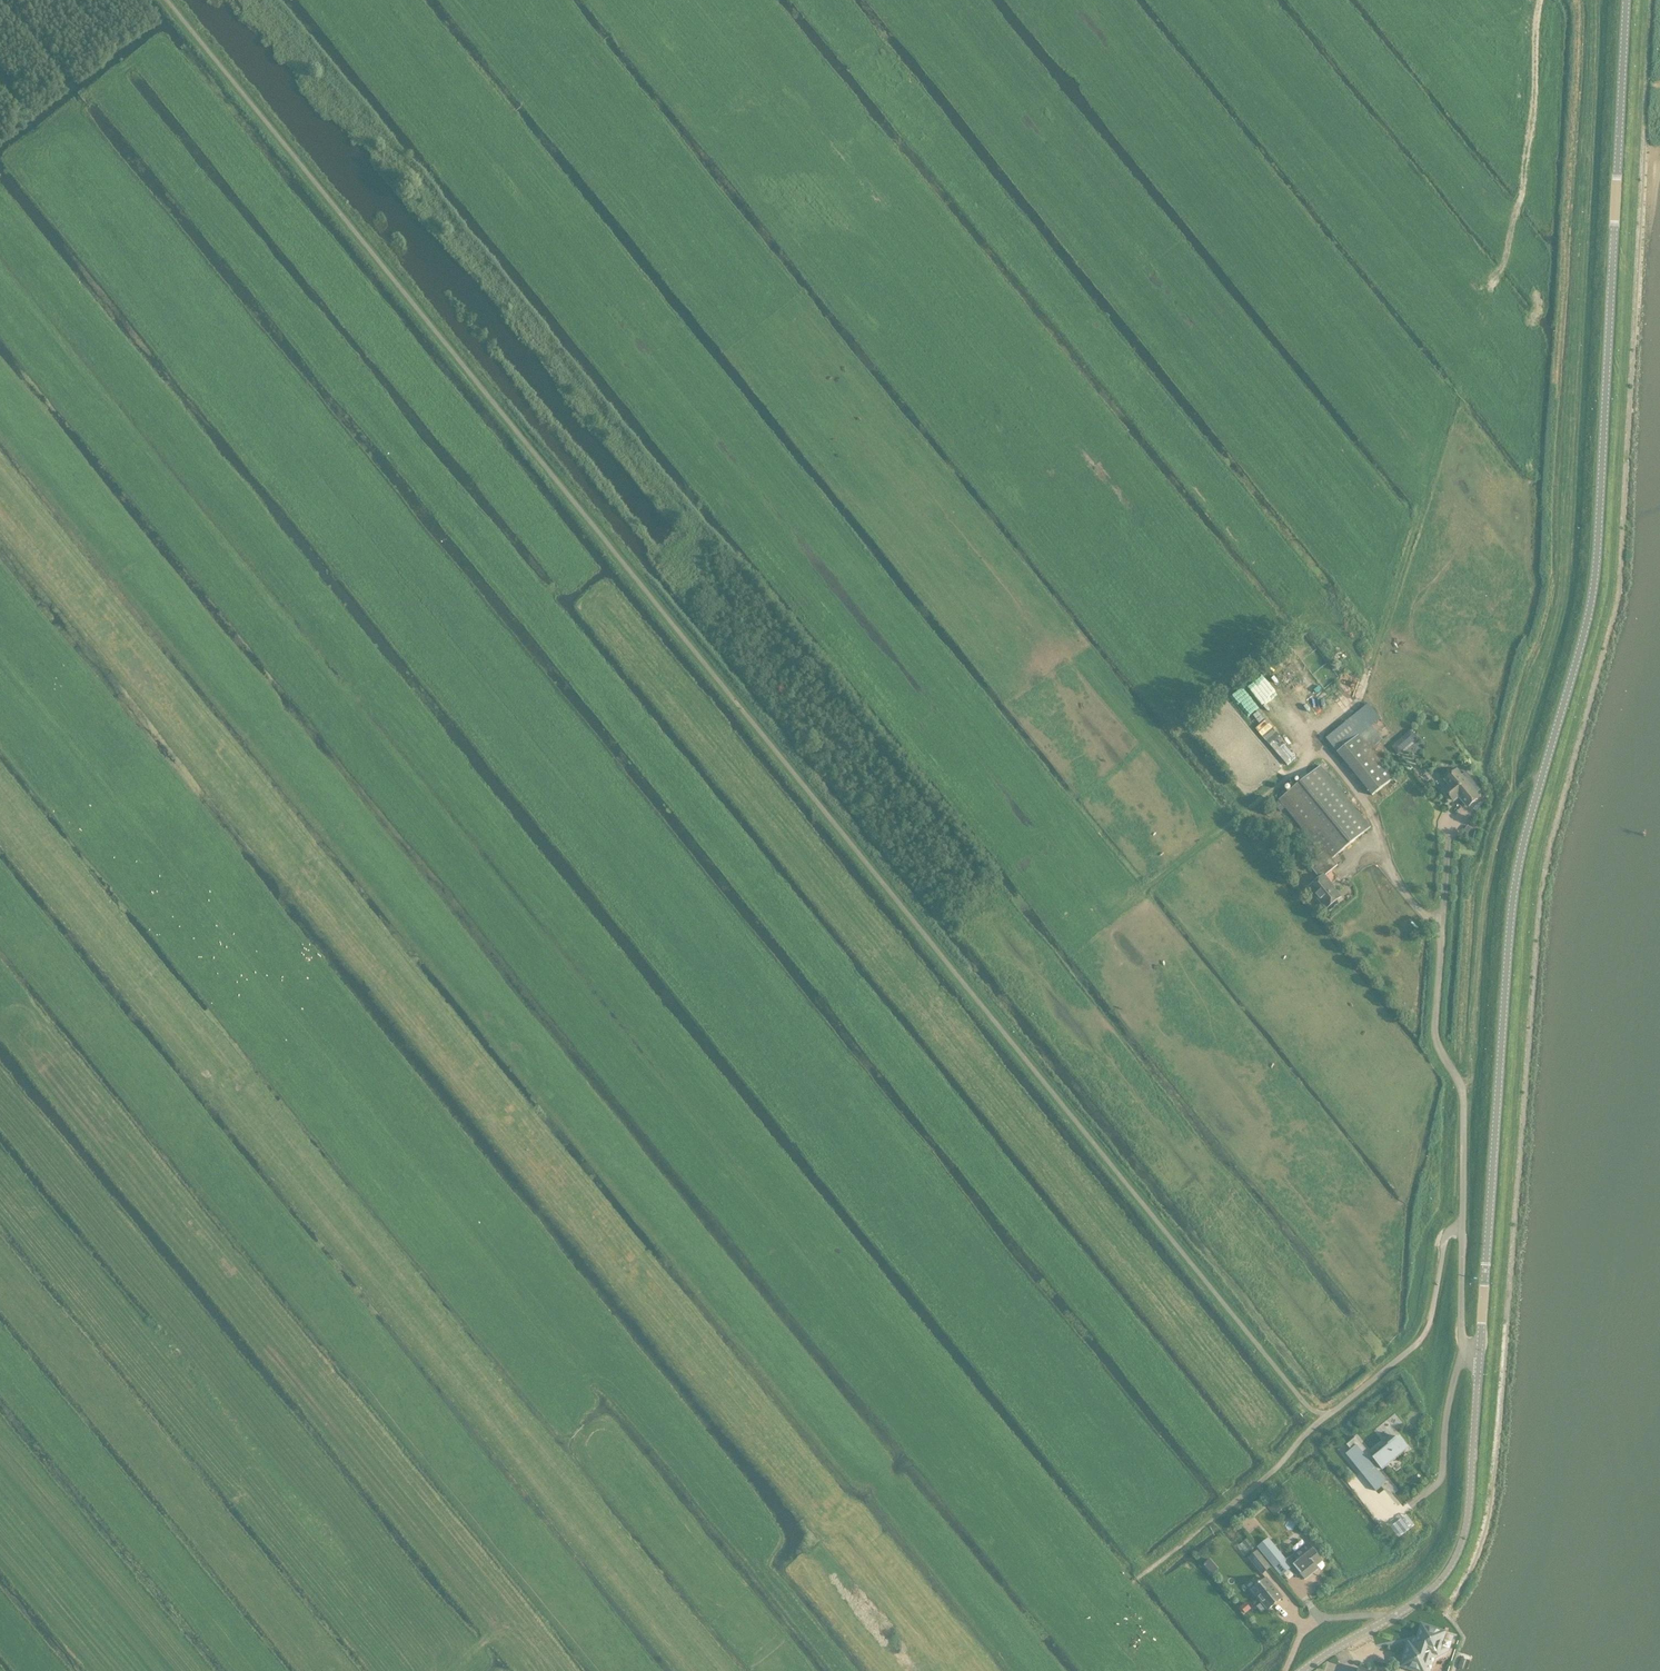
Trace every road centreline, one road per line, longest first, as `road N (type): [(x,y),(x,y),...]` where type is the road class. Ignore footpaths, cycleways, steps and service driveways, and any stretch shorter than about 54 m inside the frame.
road 1 (track): [(1478,1360),(1492,1350),(1497,1320),(1528,889),(1606,604),(1644,0)]
road 2 (tertiary): [(1478,1360),(1513,904),(1597,553),(1626,0)]
road 3 (unclassified): [(1478,1360),(1462,1340),(1464,1095),(1435,1037),(1439,932)]
road 4 (tertiary): [(1303,1670),(1418,1601),(1444,1575),(1467,1517),(1478,1360)]
road 5 (track): [(1540,0),(1528,161),(1495,280)]
road 6 (track): [(1137,1578),(1270,1474),(1329,1414)]

